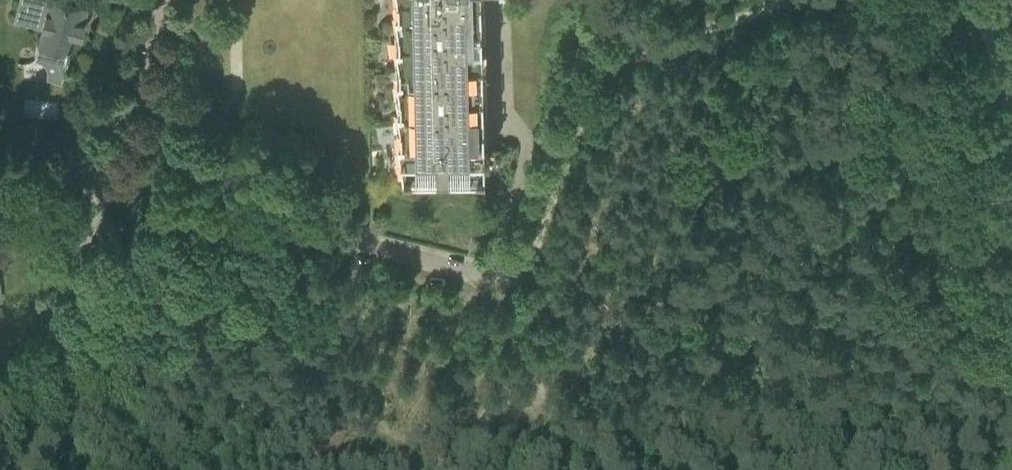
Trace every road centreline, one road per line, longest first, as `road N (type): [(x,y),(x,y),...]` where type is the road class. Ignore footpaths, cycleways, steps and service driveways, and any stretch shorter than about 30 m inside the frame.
road 1 (track): [(524,282),(597,82),(627,59),(821,0)]
road 2 (residential): [(111,182),(524,282)]
road 3 (residential): [(22,469),(55,325),(111,182)]
road 4 (residential): [(111,182),(157,0)]
road 5 (unclassified): [(1011,118),(977,0)]

